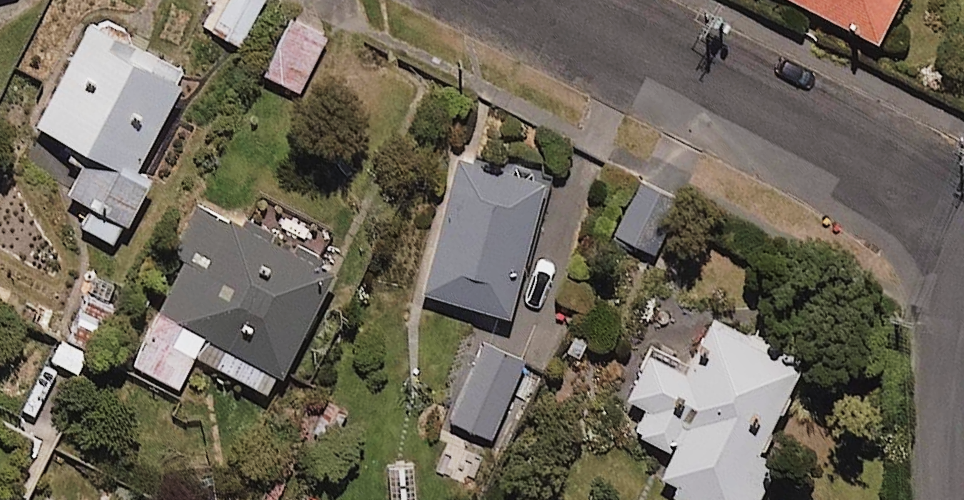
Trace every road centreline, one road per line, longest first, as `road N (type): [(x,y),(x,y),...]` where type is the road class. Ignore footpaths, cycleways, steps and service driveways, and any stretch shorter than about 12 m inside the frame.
road 1 (residential): [(963,218),(513,0)]
road 2 (residential): [(944,499),(947,399),(963,286)]

